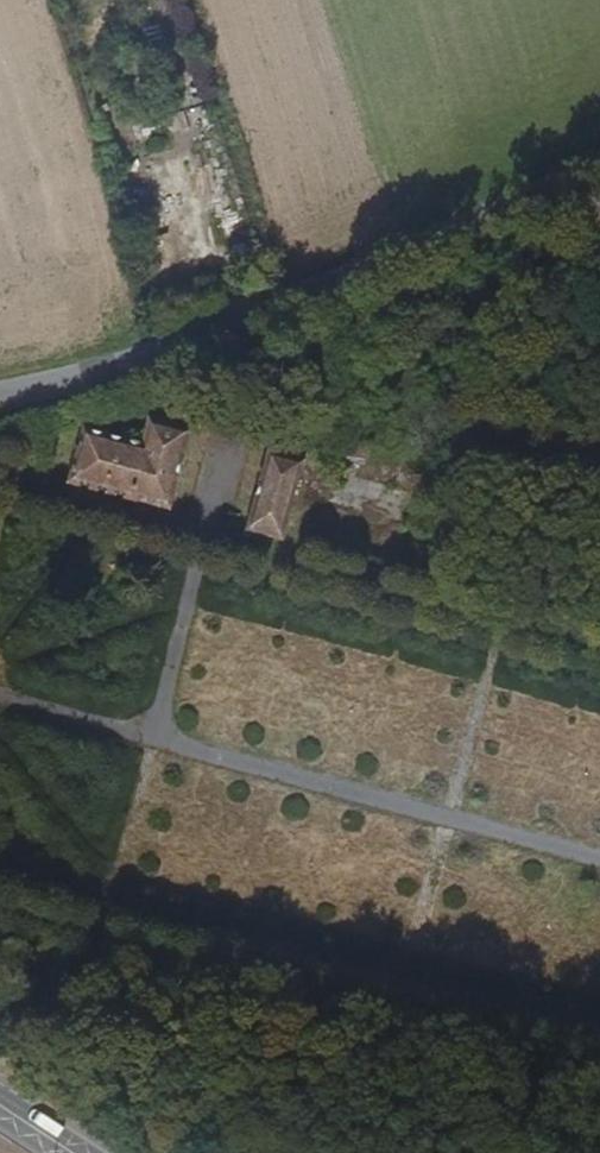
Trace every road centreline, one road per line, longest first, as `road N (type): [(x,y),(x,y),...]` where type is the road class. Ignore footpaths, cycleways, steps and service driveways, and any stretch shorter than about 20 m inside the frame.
road 1 (unclassified): [(0,400),(97,376),(227,328),(599,169)]

